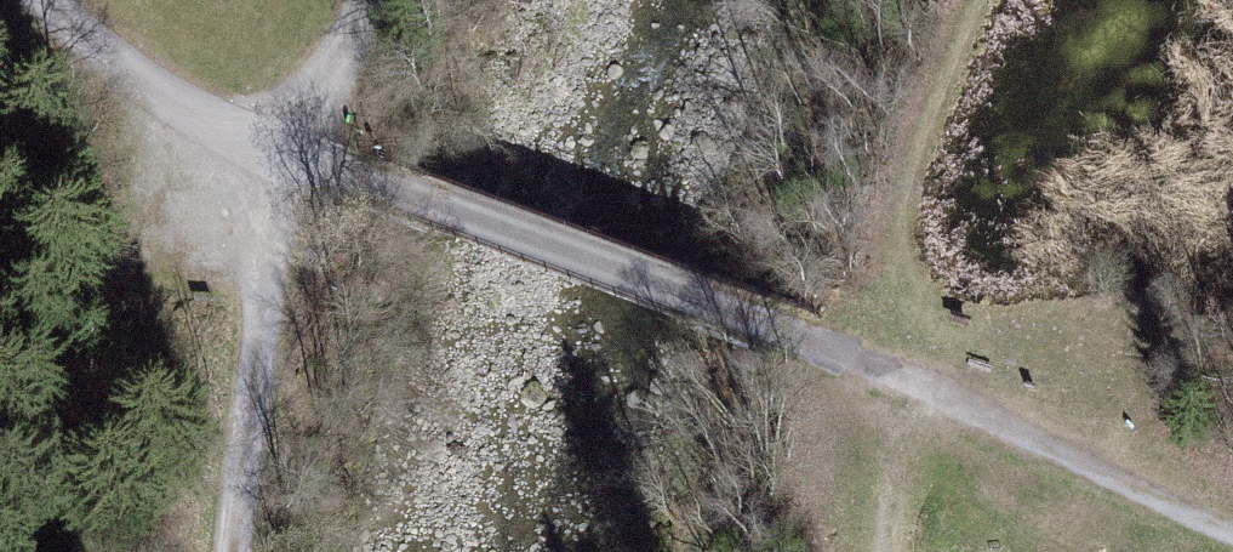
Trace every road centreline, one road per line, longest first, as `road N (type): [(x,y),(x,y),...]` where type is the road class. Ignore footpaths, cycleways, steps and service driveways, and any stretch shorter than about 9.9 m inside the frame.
road 1 (track): [(289,144),(1086,447),(1232,513)]
road 2 (track): [(50,0),(145,106),(289,144)]
road 3 (track): [(919,384),(892,551)]
road 4 (track): [(289,144),(368,0)]

